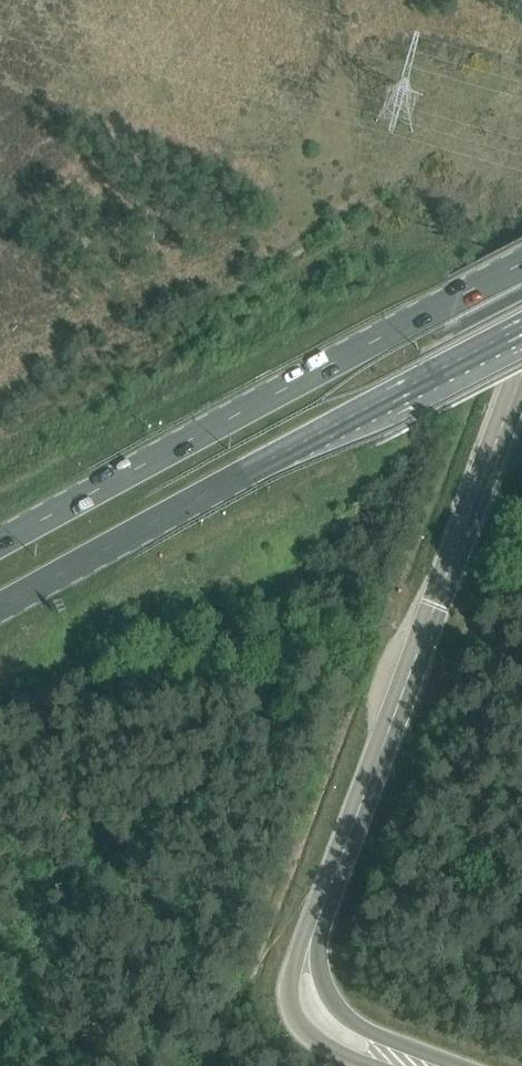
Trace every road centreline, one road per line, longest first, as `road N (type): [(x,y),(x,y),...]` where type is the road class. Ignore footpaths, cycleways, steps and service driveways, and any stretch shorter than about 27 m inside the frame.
road 1 (unclassified): [(415,1065),(350,1041),(324,1022),(306,967),(521,372)]
road 2 (primary): [(0,616),(521,333)]
road 3 (primary): [(521,263),(0,538)]

